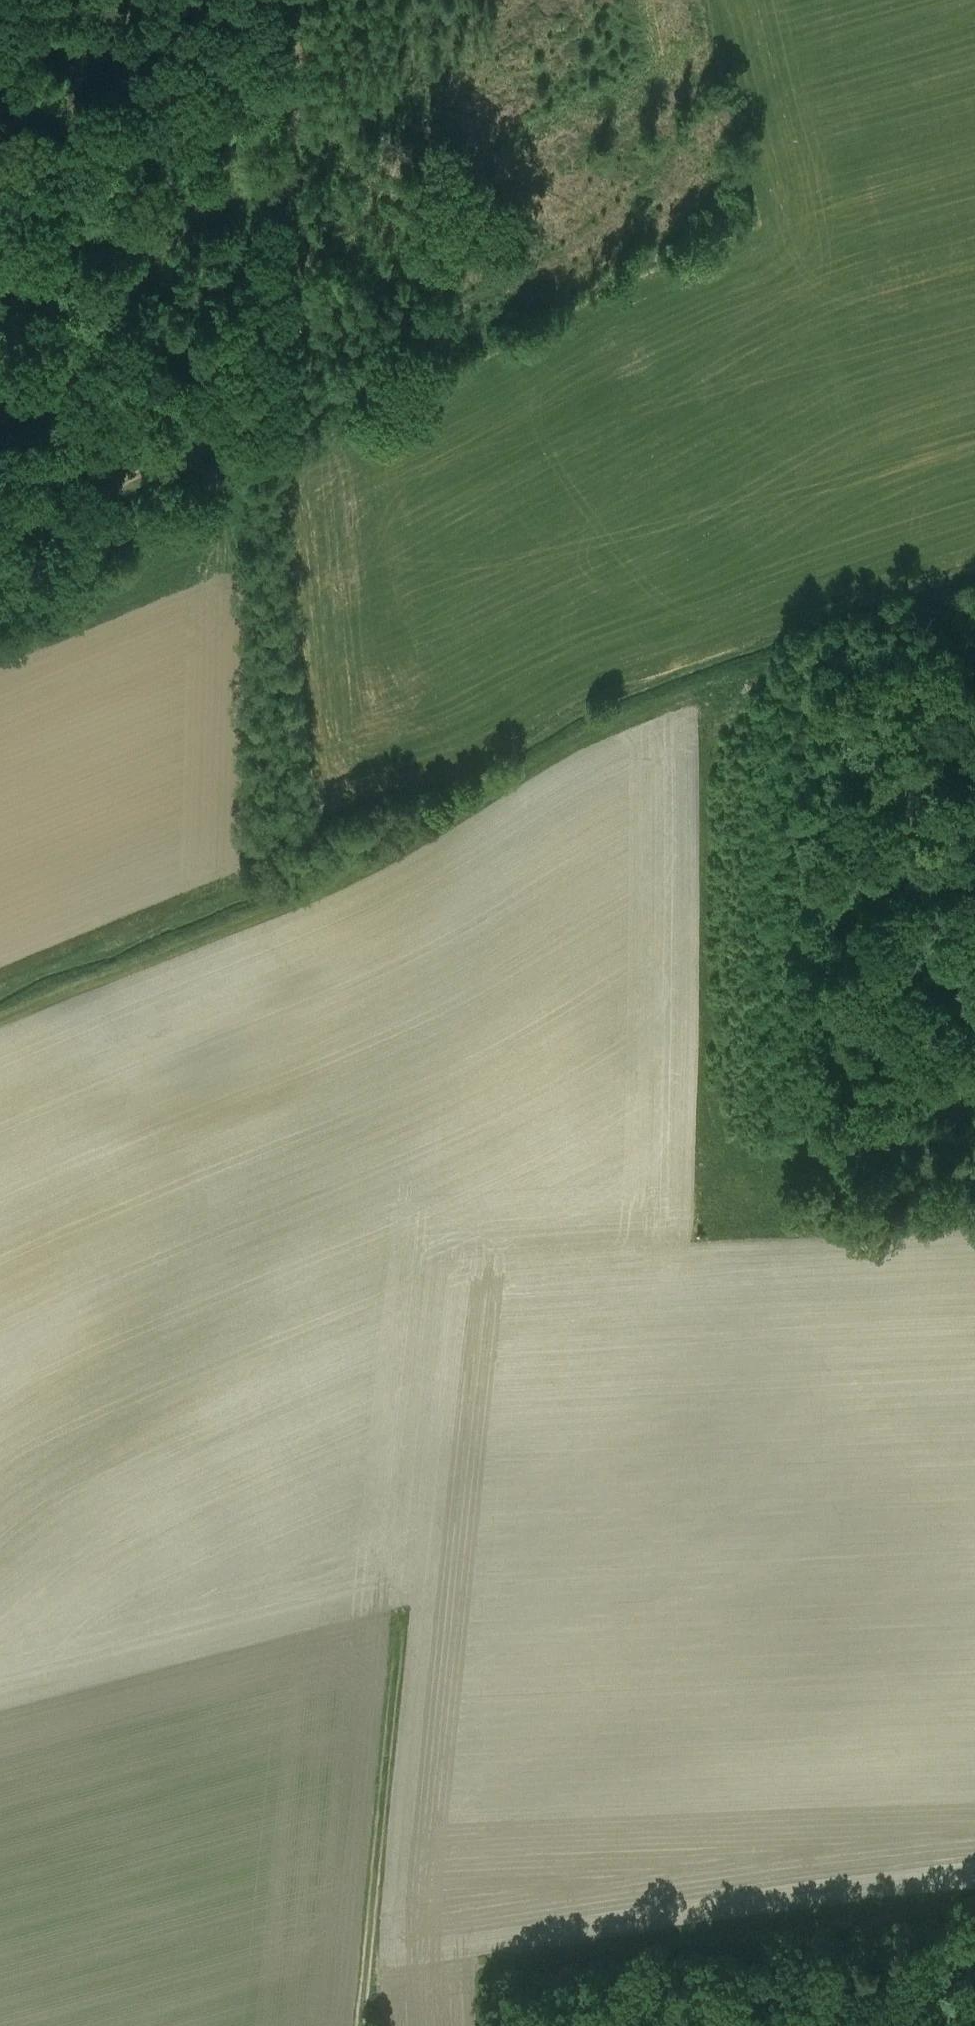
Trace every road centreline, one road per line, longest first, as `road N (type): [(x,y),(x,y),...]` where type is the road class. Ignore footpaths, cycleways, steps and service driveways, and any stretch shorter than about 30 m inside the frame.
road 1 (track): [(0,570),(110,490),(189,448),(279,365),(284,0)]
road 2 (track): [(364,2025),(404,1597)]

